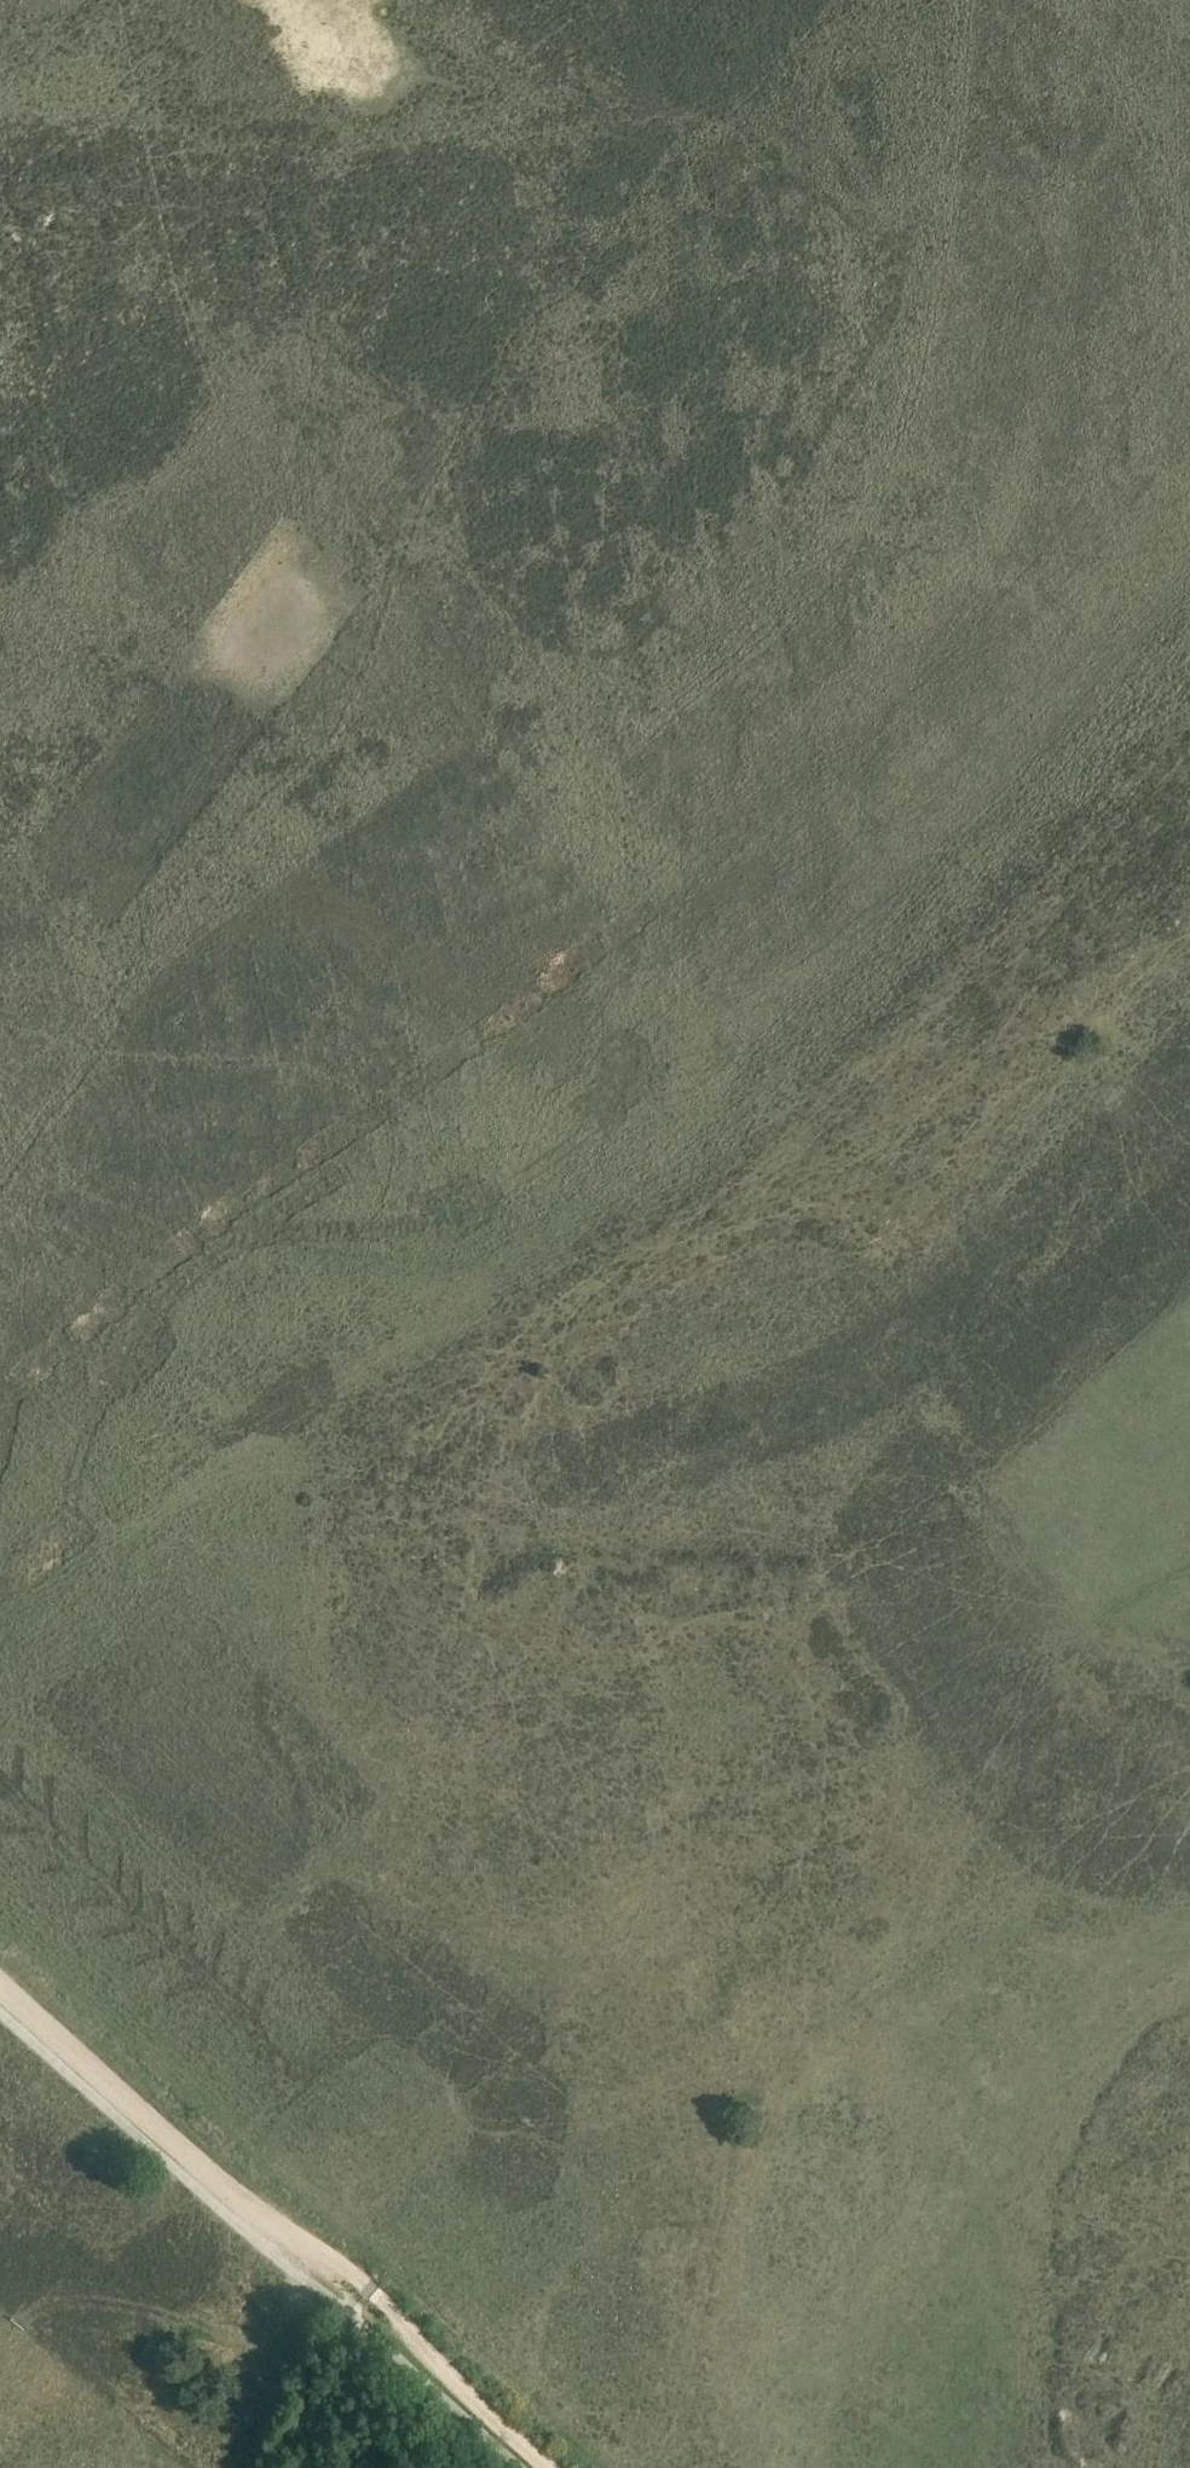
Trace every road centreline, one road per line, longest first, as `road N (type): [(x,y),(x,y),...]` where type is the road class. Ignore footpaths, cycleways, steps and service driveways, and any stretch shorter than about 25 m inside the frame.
road 1 (track): [(553,2467),(412,2342),(393,2312),(350,2271),(298,2245),(0,1975)]
road 2 (track): [(298,2245),(377,2322),(412,2342)]

